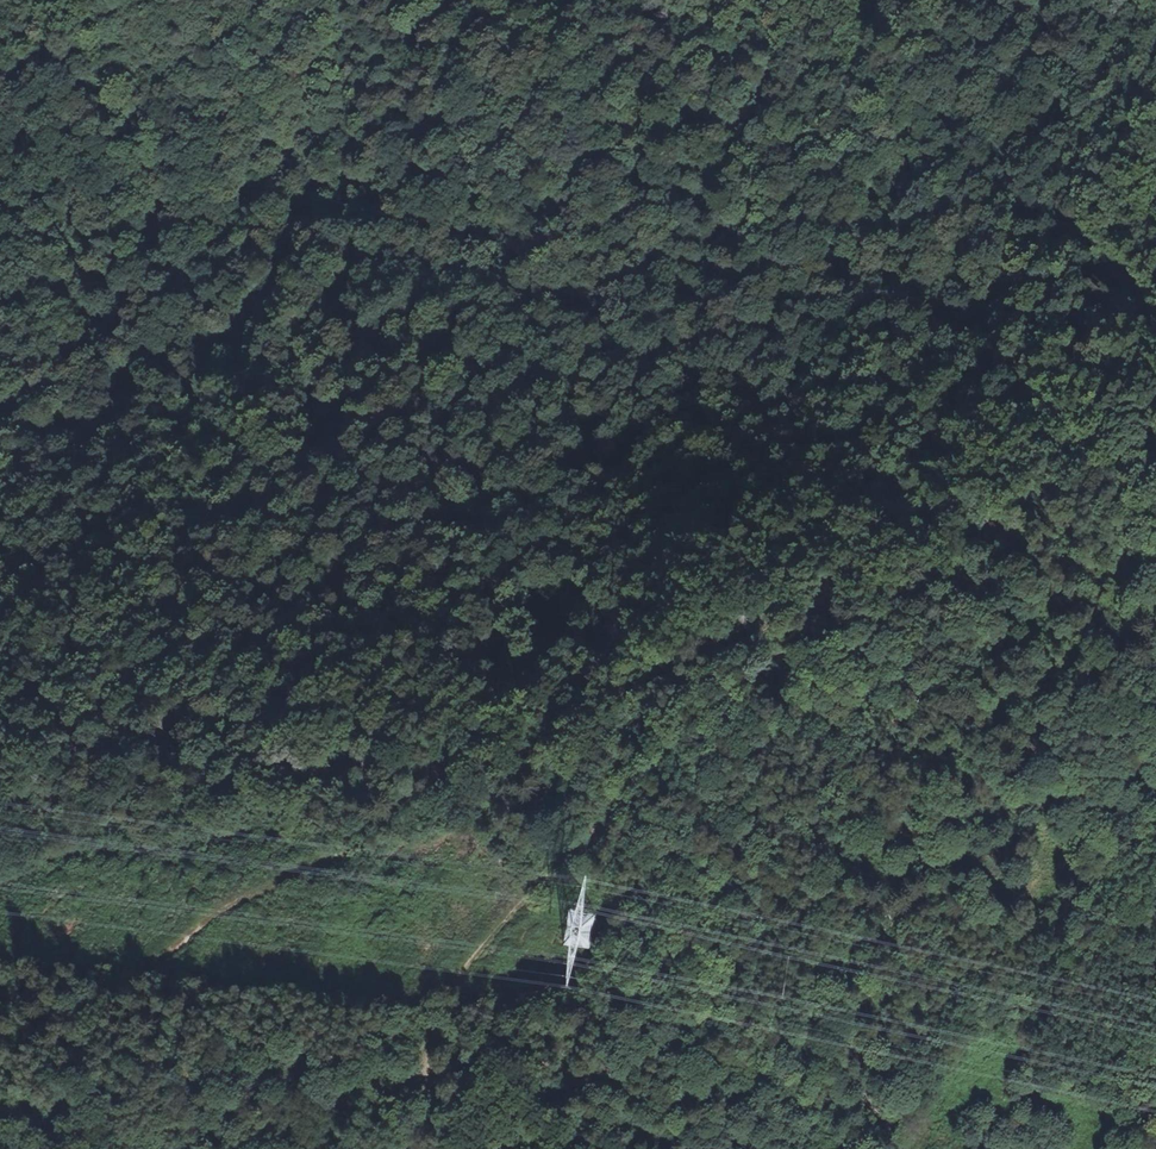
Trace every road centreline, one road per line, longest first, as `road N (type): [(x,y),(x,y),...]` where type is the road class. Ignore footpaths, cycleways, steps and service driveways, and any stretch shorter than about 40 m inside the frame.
road 1 (track): [(1155,767),(962,816),(848,863),(737,949),(648,1043),(596,1072),(568,1074),(539,1058),(497,1062),(462,1086),(444,1087),(430,1078),(428,1048),(454,982),(516,891),(583,832),(528,828),(477,796),(422,782),(349,816),(107,1000),(0,1067)]

